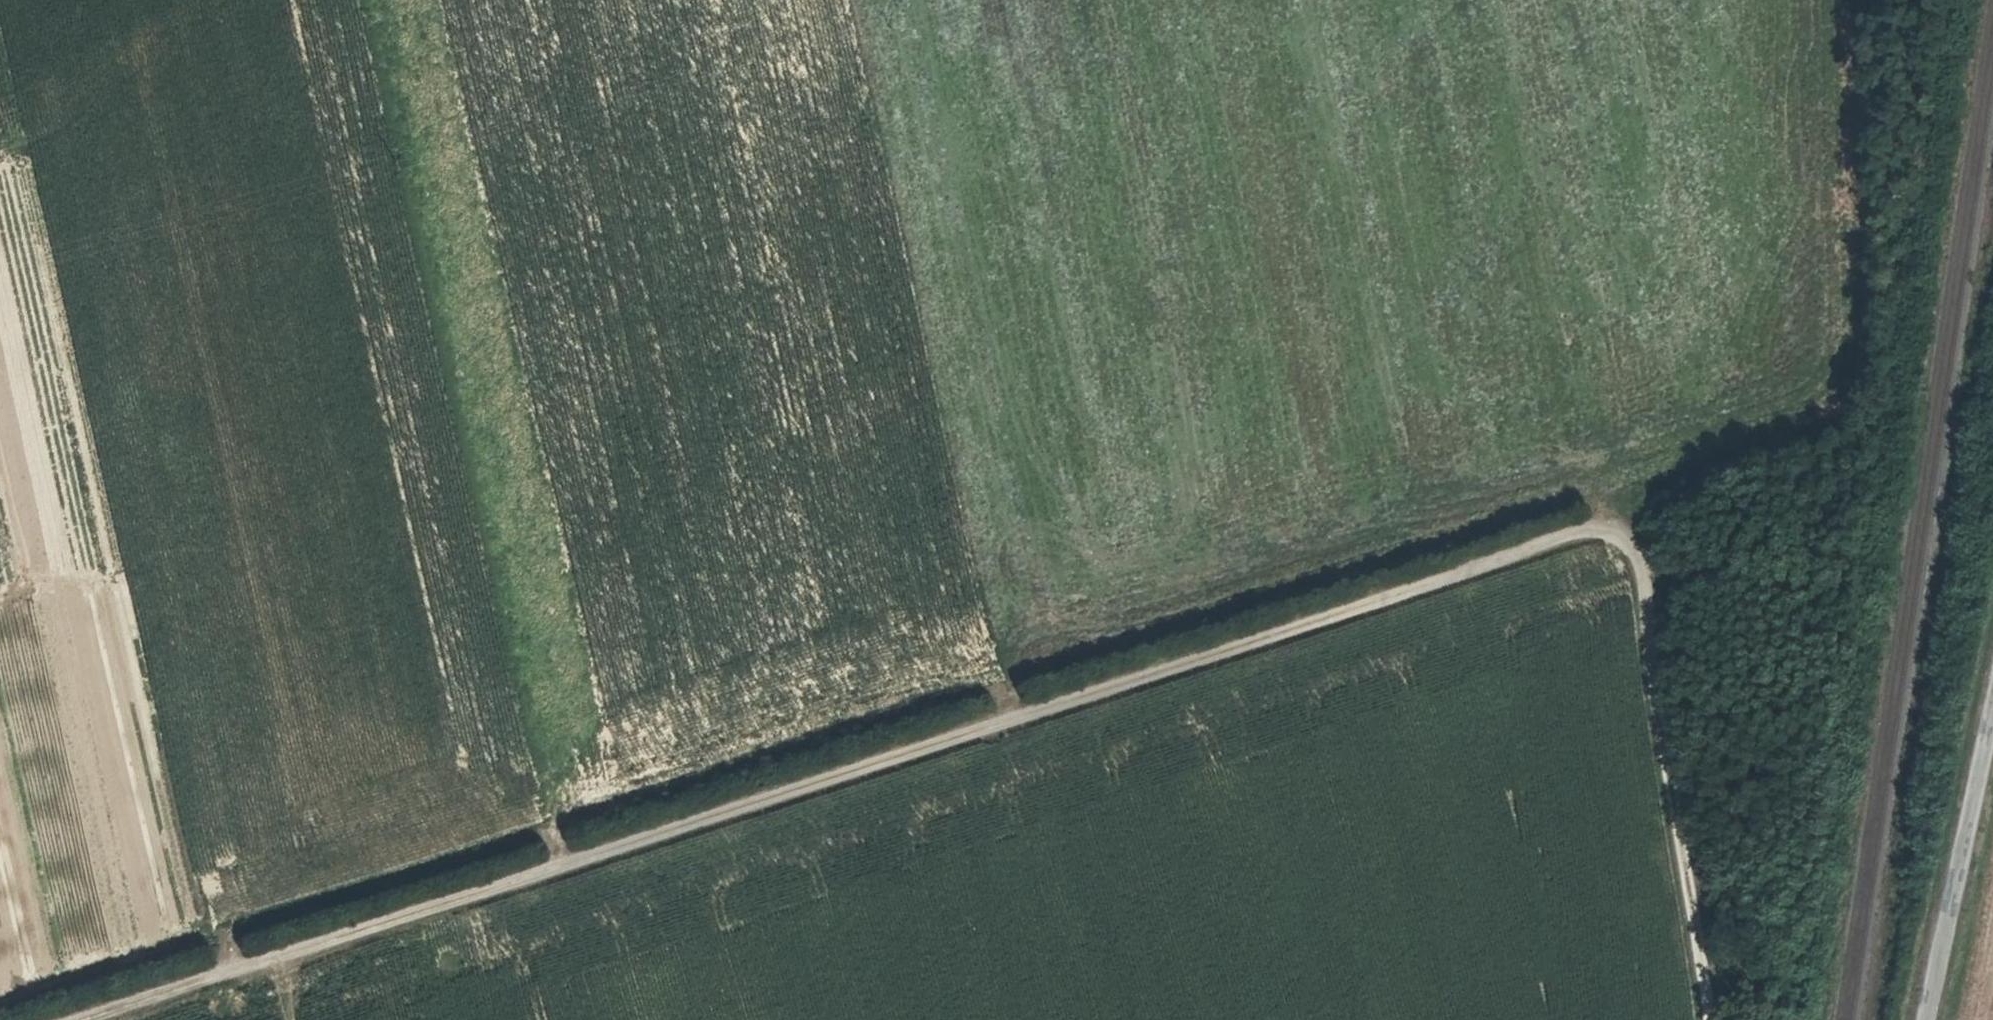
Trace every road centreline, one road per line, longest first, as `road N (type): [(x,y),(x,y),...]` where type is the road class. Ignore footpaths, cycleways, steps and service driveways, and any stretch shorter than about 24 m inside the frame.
road 1 (track): [(113,1019),(1637,518)]
road 2 (track): [(1707,1019),(1637,518),(1650,479),(1808,413),(1838,387),(1850,347),(1860,231),(1855,0)]
road 3 (unclassified): [(1934,1019),(1992,745)]

